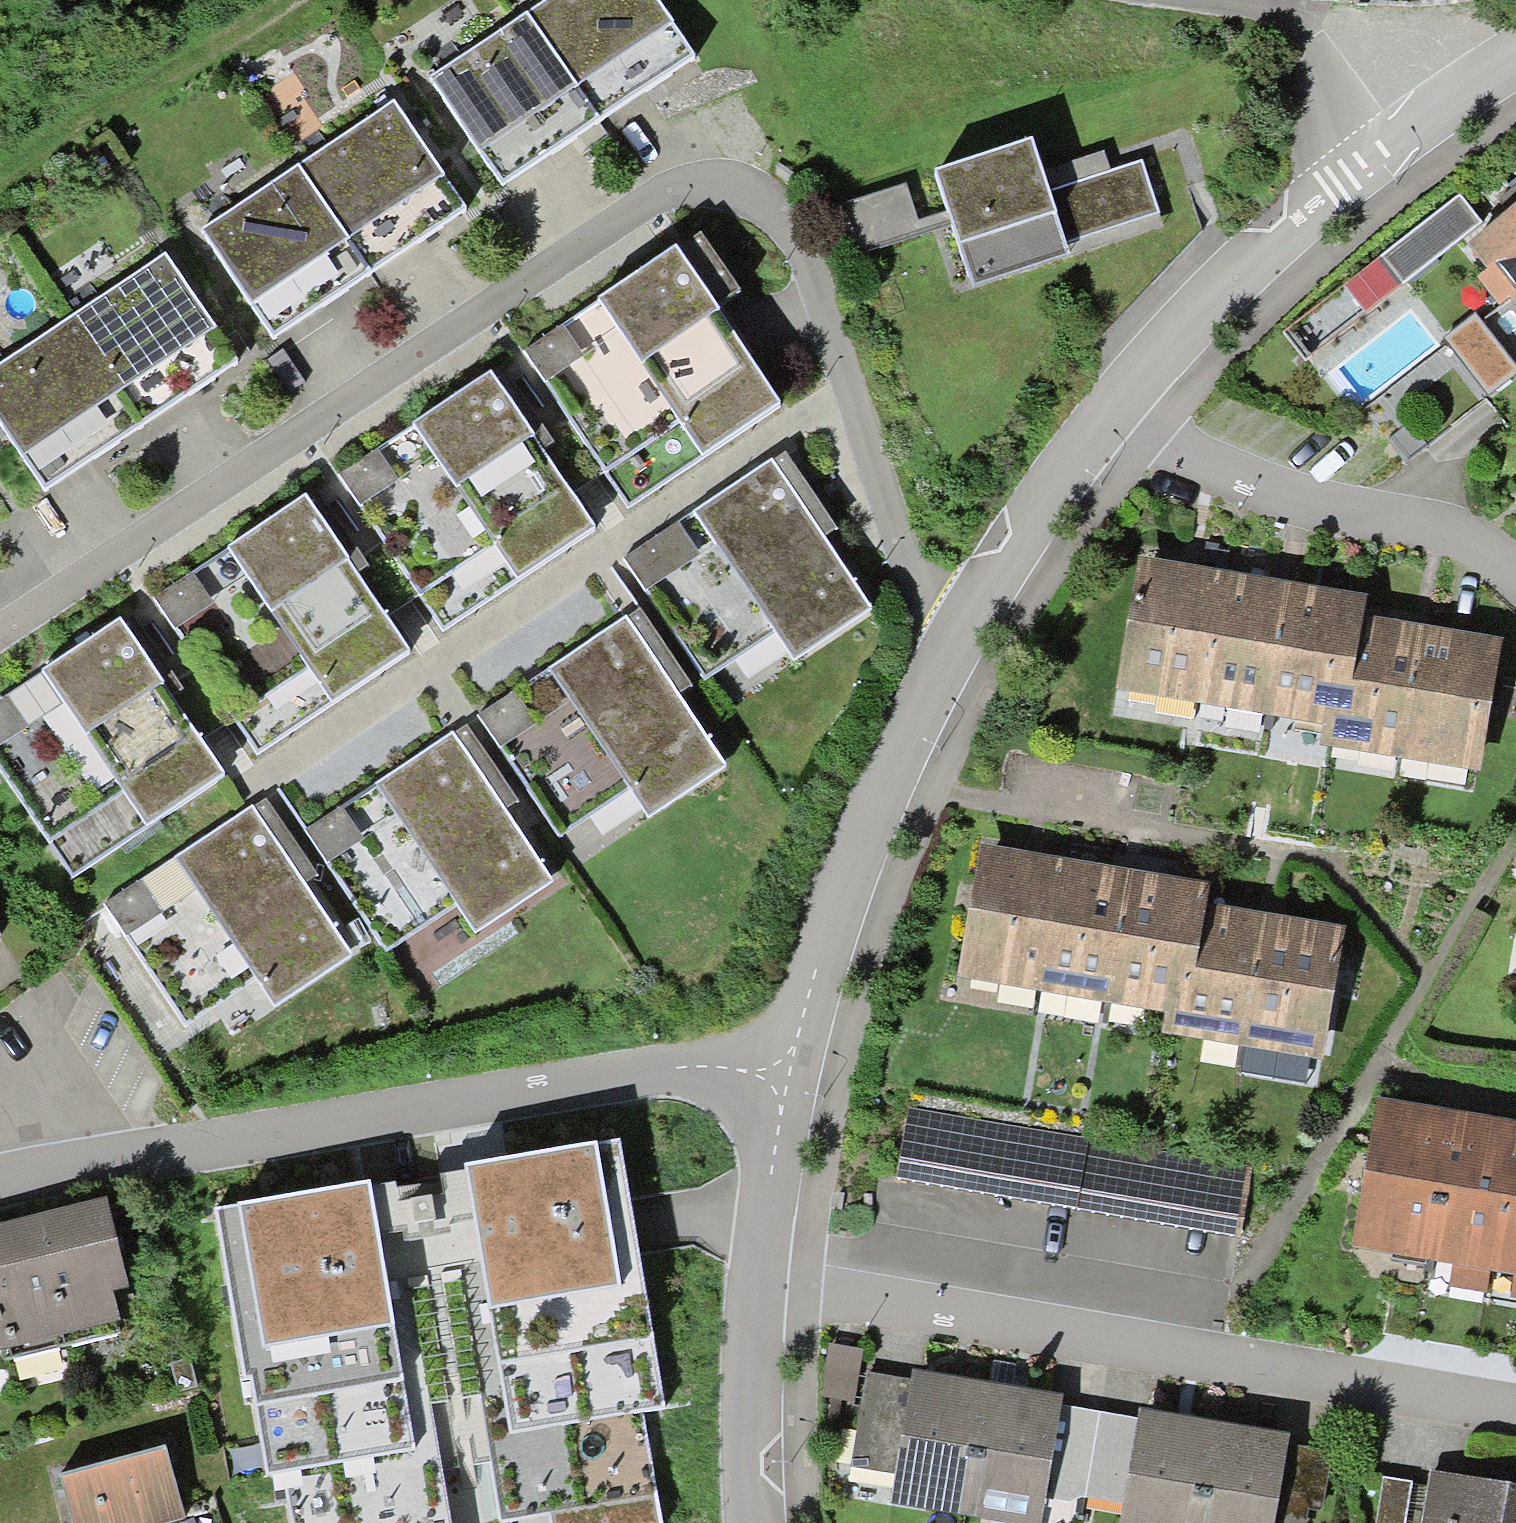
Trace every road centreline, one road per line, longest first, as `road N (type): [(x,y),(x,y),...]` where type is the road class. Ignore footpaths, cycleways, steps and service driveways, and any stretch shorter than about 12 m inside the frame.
road 1 (residential): [(965,633),(921,586),(798,239),(753,187),(687,178),(0,625)]
road 2 (residential): [(785,1069),(681,1067),(0,1179)]
road 3 (residential): [(756,1298),(1515,1405)]
road 4 (residential): [(1121,406),(1318,209),(1515,58)]
road 5 (residential): [(785,1069),(862,832),(965,633)]
road 6 (residential): [(1515,572),(1461,526),(1243,484),(1121,406)]
road 7 (track): [(294,0),(0,191)]
road 8 (track): [(1171,0),(1283,19),(1470,88)]
road 9 (residential): [(965,633),(1121,406)]
road 10 (residential): [(756,1298),(785,1069)]
road 11 (residential): [(757,1522),(756,1298)]

